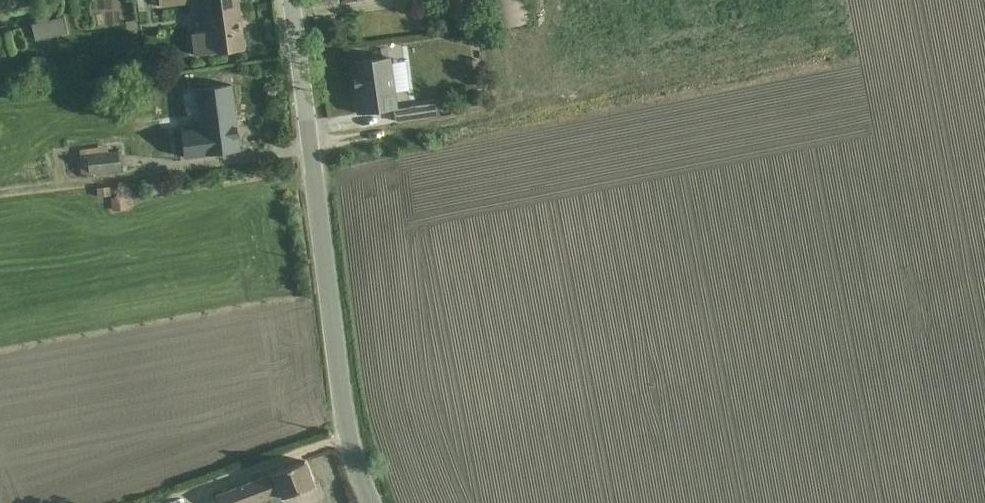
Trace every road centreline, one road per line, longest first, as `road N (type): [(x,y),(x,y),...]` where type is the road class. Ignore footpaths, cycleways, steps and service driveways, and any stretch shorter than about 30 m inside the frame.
road 1 (residential): [(373,502),(345,410),(293,0)]

